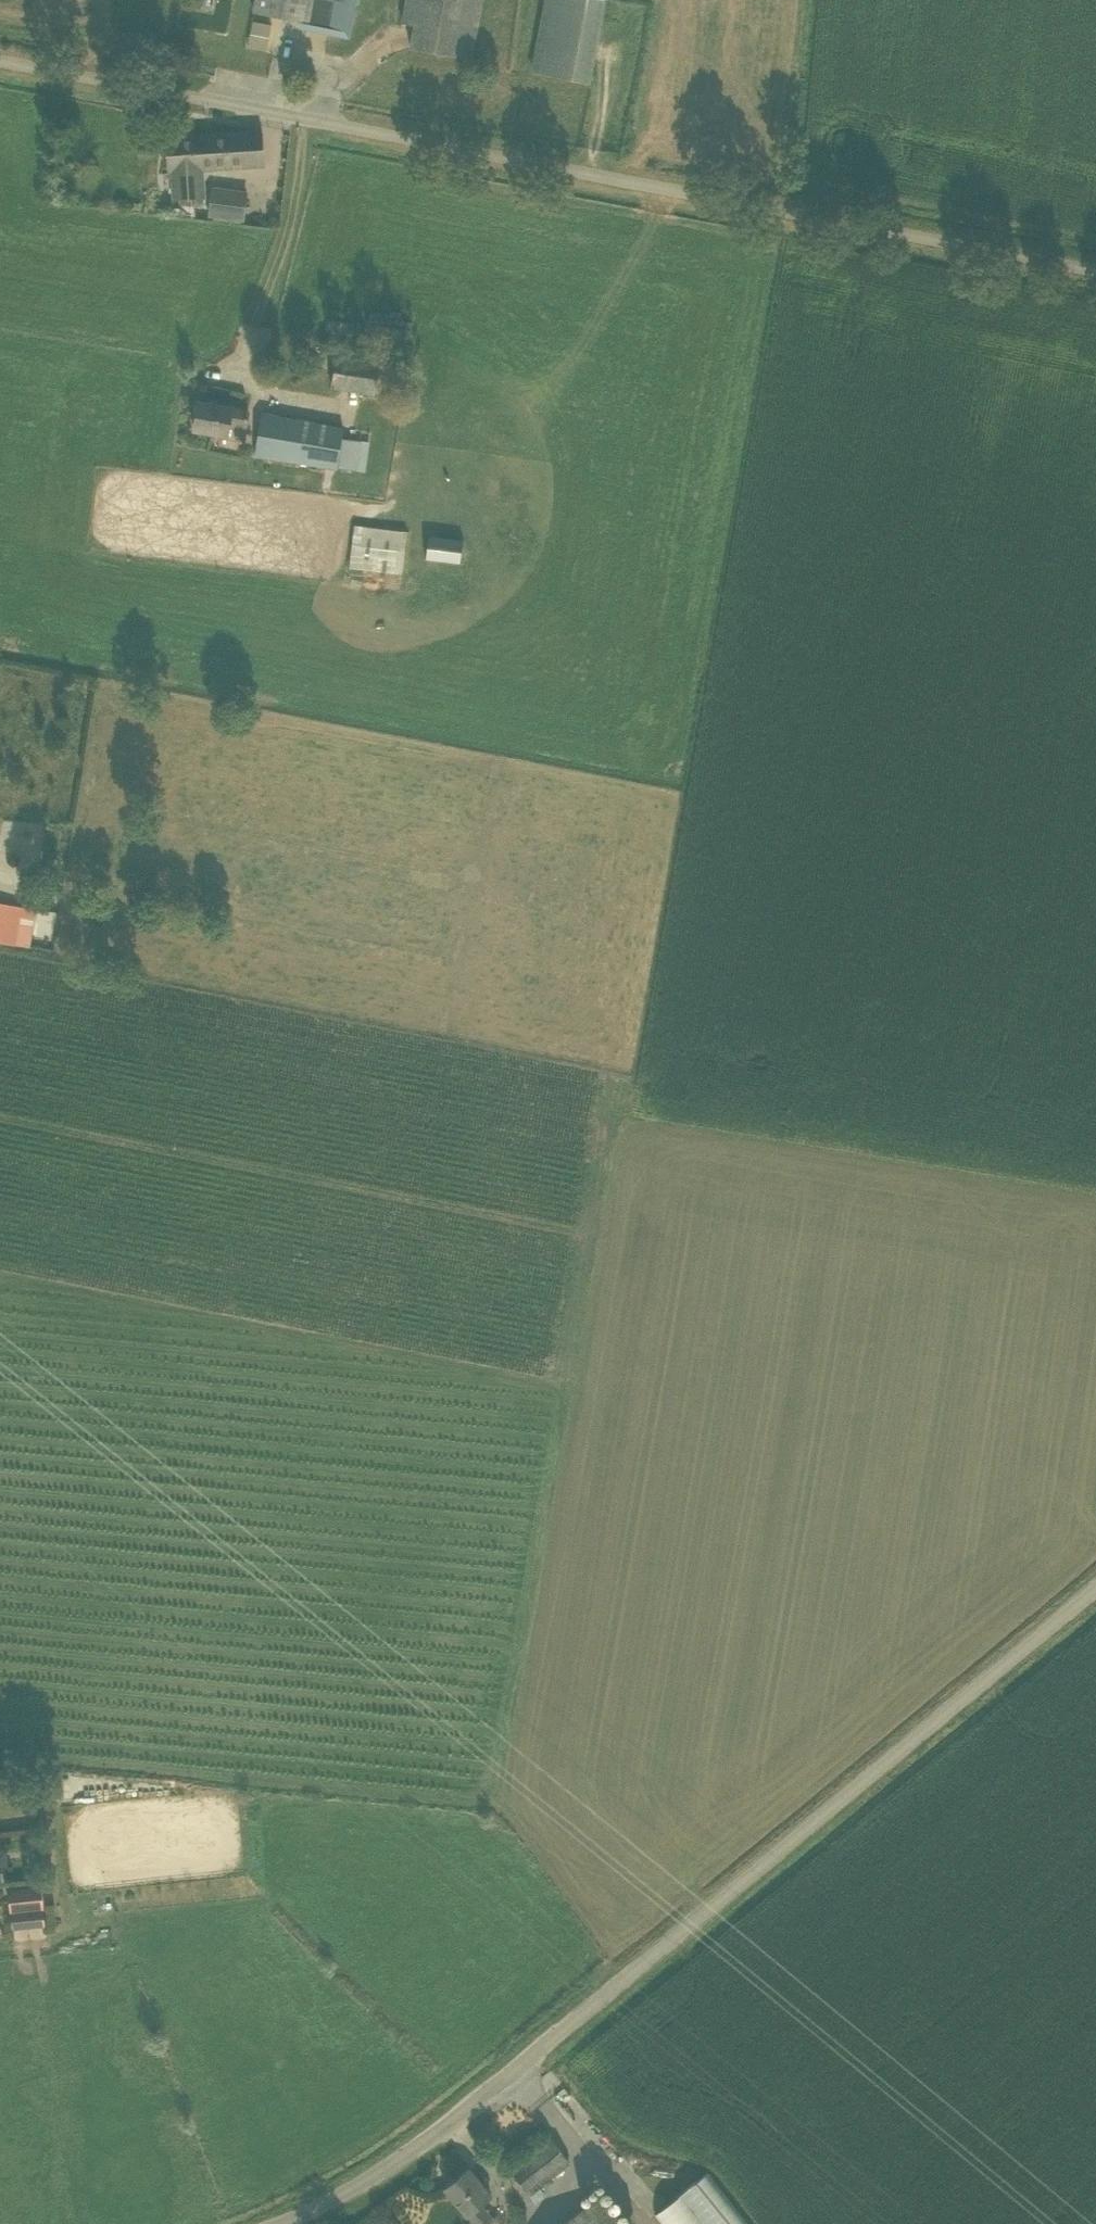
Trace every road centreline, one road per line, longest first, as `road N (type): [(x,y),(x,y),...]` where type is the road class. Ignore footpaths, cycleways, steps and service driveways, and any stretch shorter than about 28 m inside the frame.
road 1 (unclassified): [(1095,262),(0,65)]
road 2 (unclassified): [(268,2223),(511,2079),(1095,1593)]

